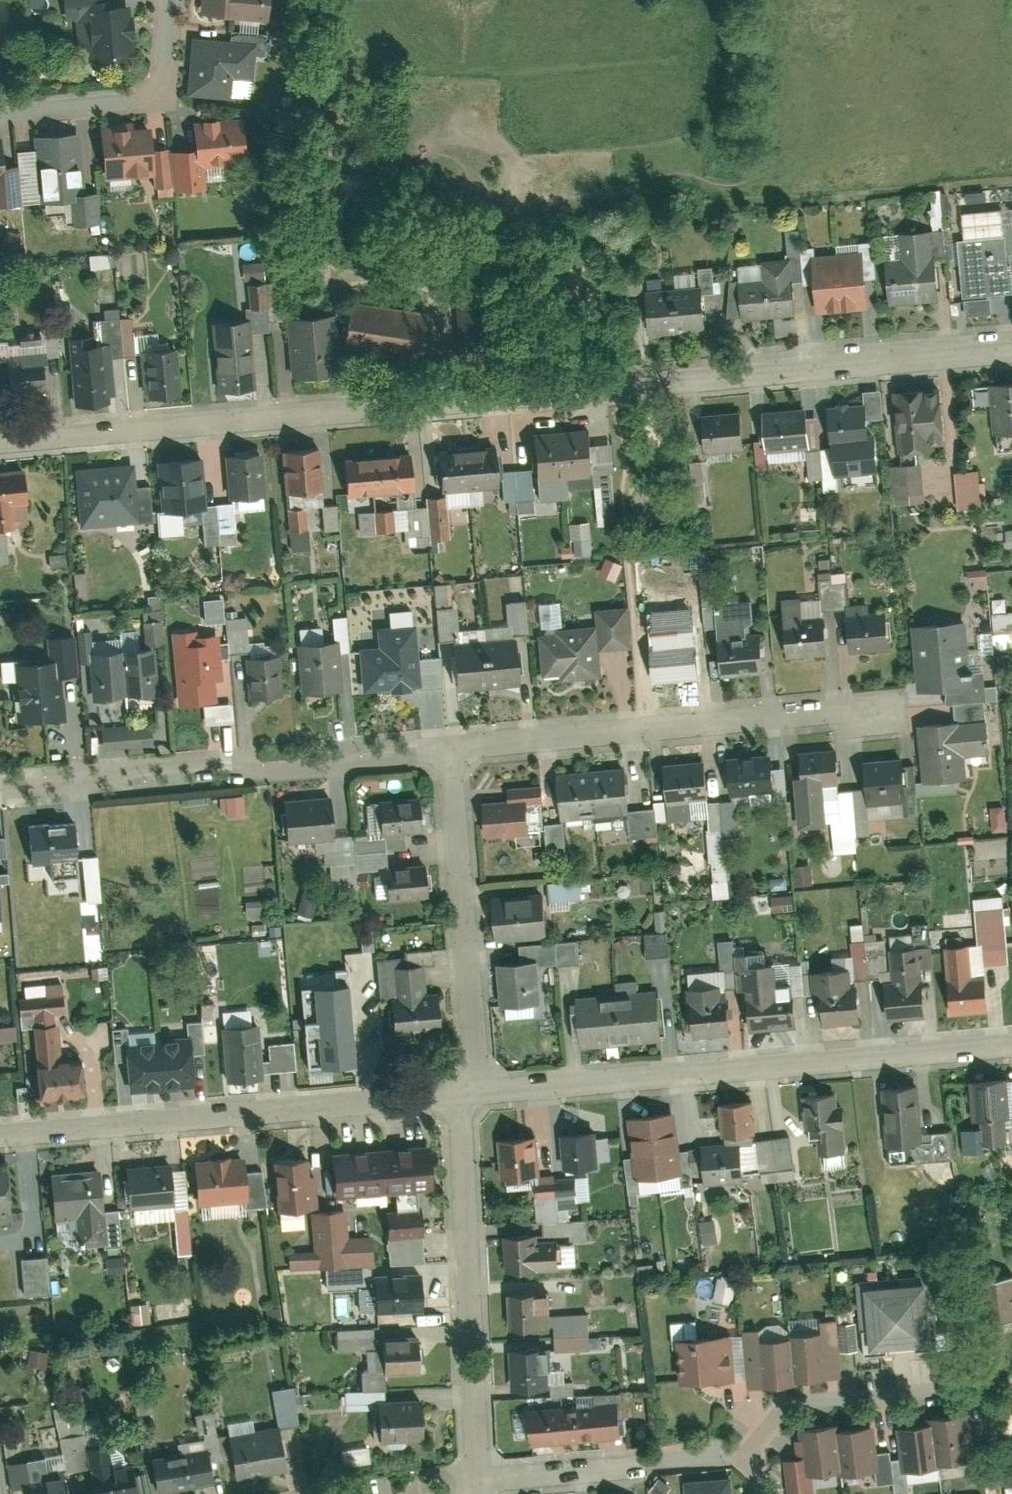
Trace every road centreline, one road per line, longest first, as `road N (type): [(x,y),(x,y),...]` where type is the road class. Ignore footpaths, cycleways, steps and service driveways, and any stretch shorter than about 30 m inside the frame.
road 1 (residential): [(1011,351),(0,443)]
road 2 (residential): [(480,1092),(1011,1044)]
road 3 (residential): [(0,1134),(461,1093)]
road 4 (residential): [(0,789),(452,747)]
road 5 (residential): [(895,705),(452,747)]
road 6 (residential): [(478,1481),(461,1093)]
road 7 (residential): [(452,747),(480,1092)]
road 8 (residential): [(755,1451),(788,1404),(1011,1386)]
road 9 (residential): [(170,0),(162,95),(0,109)]
road 10 (residential): [(478,1481),(655,1462)]

